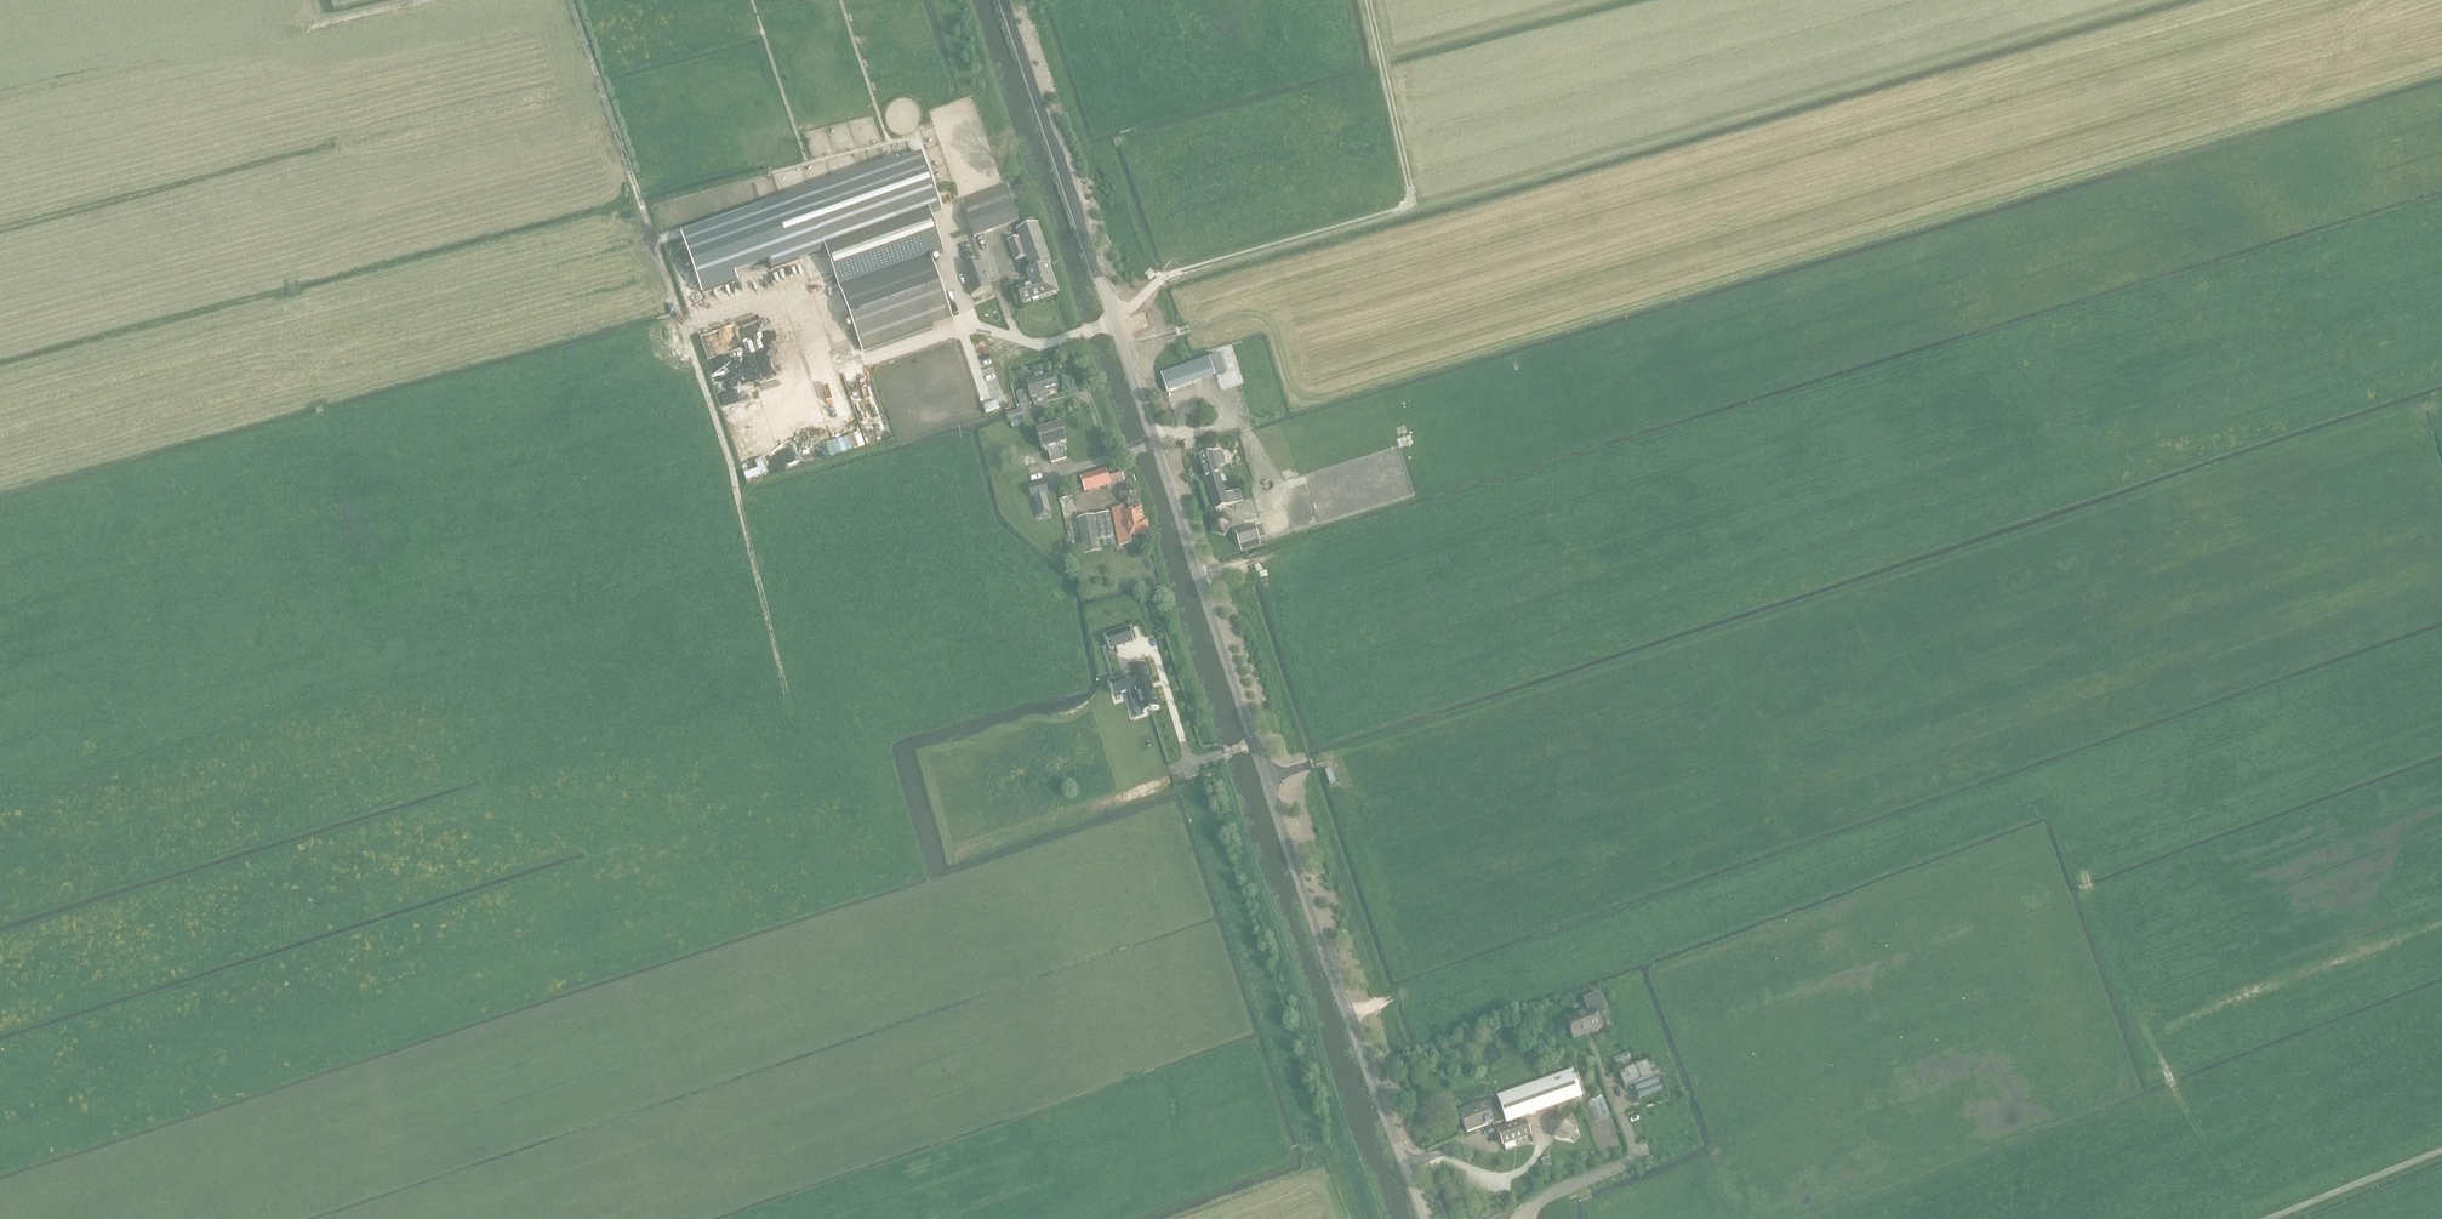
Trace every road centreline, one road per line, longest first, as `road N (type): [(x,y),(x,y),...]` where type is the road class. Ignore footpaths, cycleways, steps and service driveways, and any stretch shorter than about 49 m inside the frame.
road 1 (track): [(1121,349),(1259,319),(1276,332),(1293,384),(1306,399),(1322,401),(2441,72)]
road 2 (unclassified): [(1422,1218),(1337,989),(1005,0)]
road 3 (track): [(1367,0),(1410,195),(1399,212),(1165,279),(1130,316),(1113,323)]

